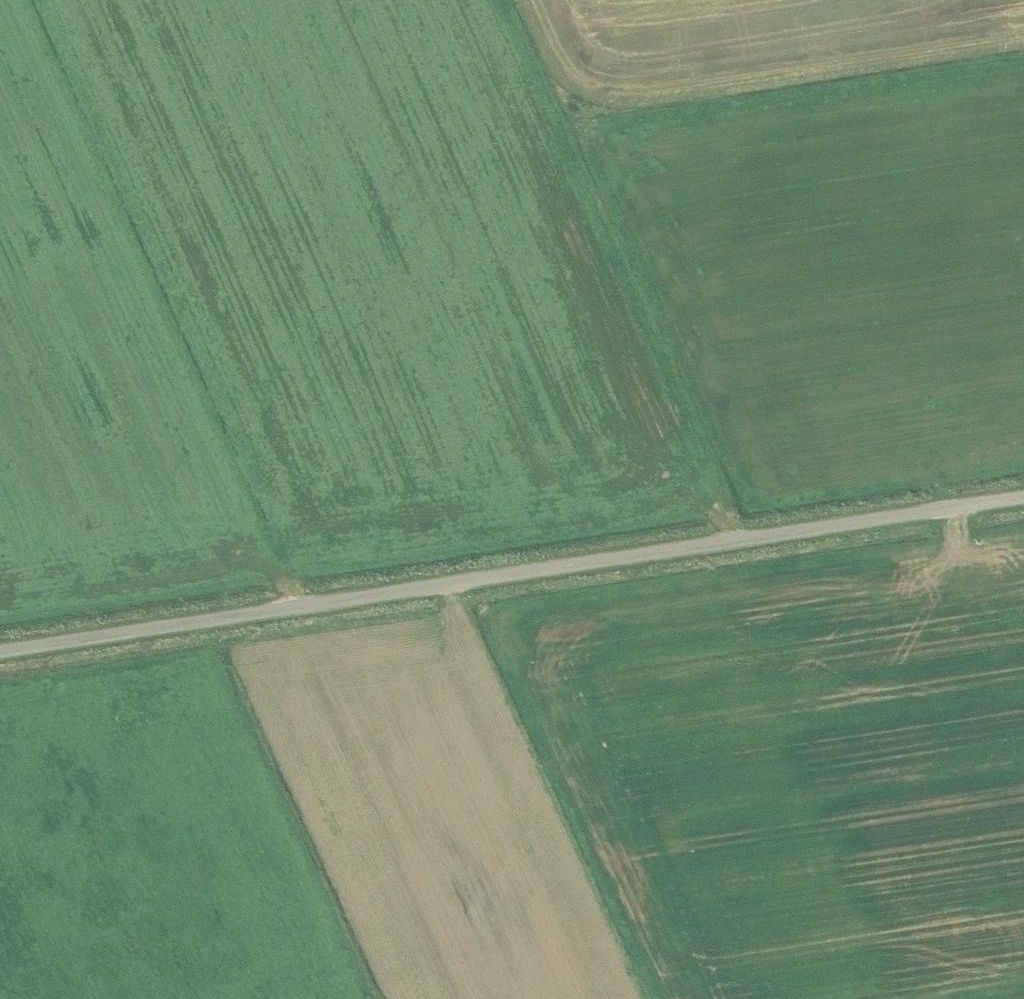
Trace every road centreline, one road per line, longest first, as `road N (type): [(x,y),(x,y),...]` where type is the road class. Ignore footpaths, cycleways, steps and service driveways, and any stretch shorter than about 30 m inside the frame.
road 1 (unclassified): [(0,651),(1023,498)]

